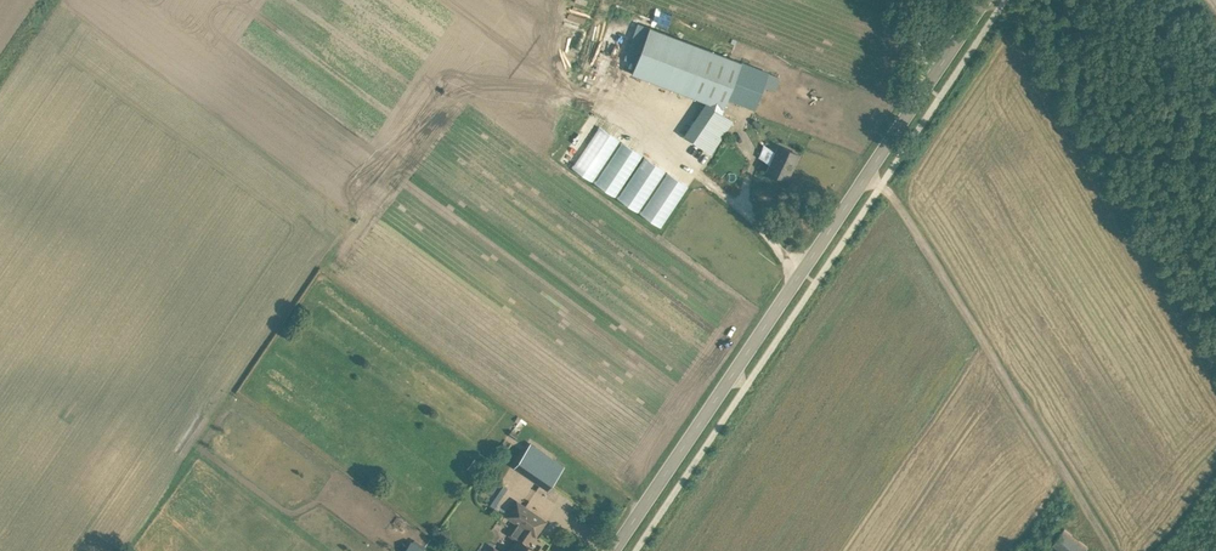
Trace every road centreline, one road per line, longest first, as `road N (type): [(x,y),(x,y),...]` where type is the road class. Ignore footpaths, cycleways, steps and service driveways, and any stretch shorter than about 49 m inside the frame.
road 1 (secondary): [(613,550),(987,0)]
road 2 (track): [(1116,550),(881,184)]

